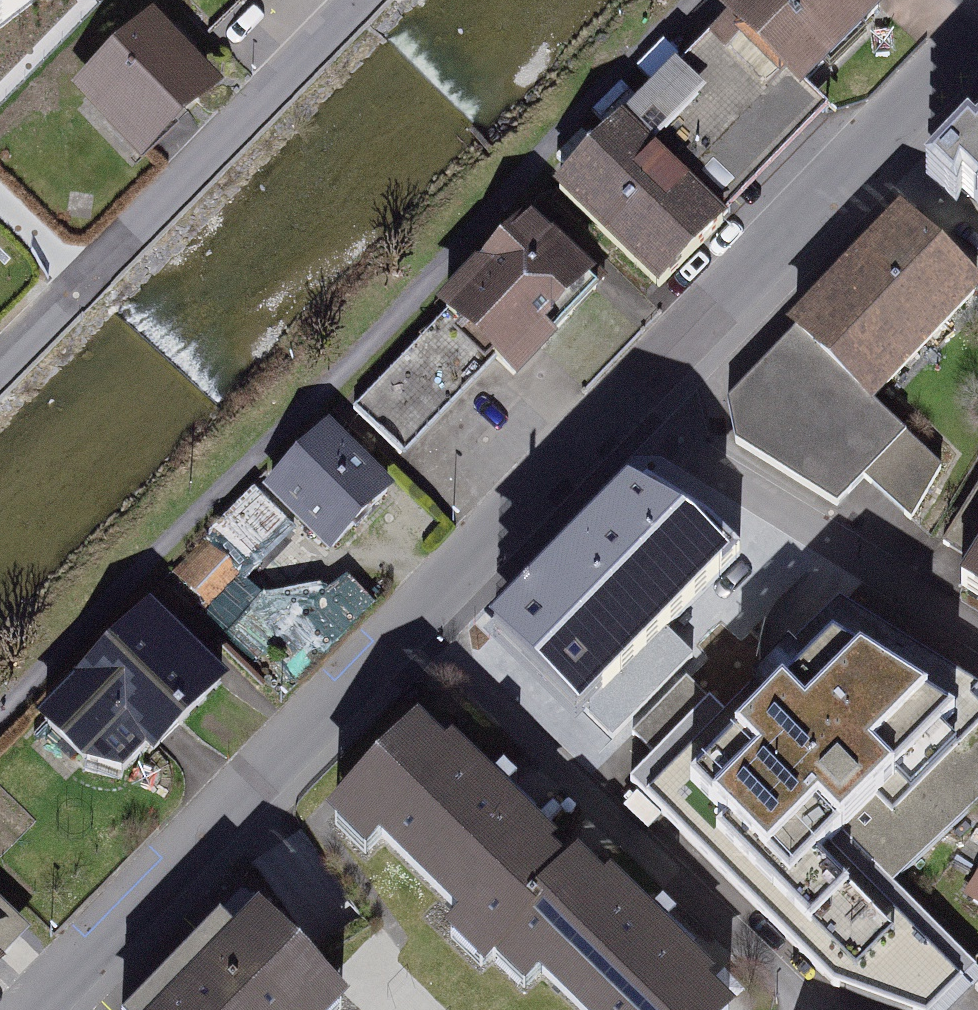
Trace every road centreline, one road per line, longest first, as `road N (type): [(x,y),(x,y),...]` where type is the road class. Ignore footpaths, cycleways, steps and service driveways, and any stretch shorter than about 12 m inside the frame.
road 1 (residential): [(92,1009),(423,636),(977,41)]
road 2 (residential): [(369,0),(0,372)]

